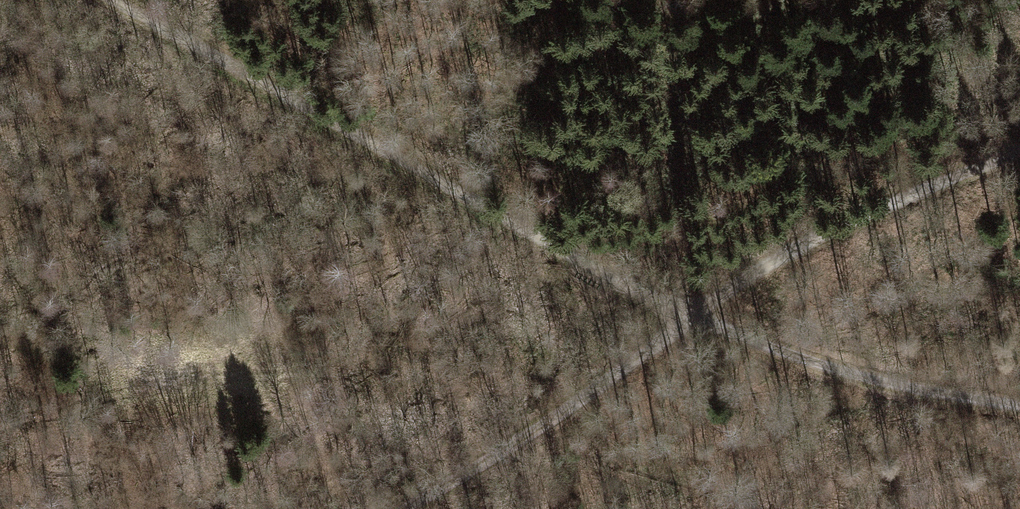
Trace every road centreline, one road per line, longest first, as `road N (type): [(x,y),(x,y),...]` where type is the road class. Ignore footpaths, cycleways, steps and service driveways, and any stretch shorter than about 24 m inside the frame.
road 1 (track): [(699,312),(498,219),(109,0)]
road 2 (track): [(1019,157),(699,312)]
road 3 (track): [(699,312),(526,435),(403,508)]
road 4 (track): [(1019,403),(868,381),(699,312)]

